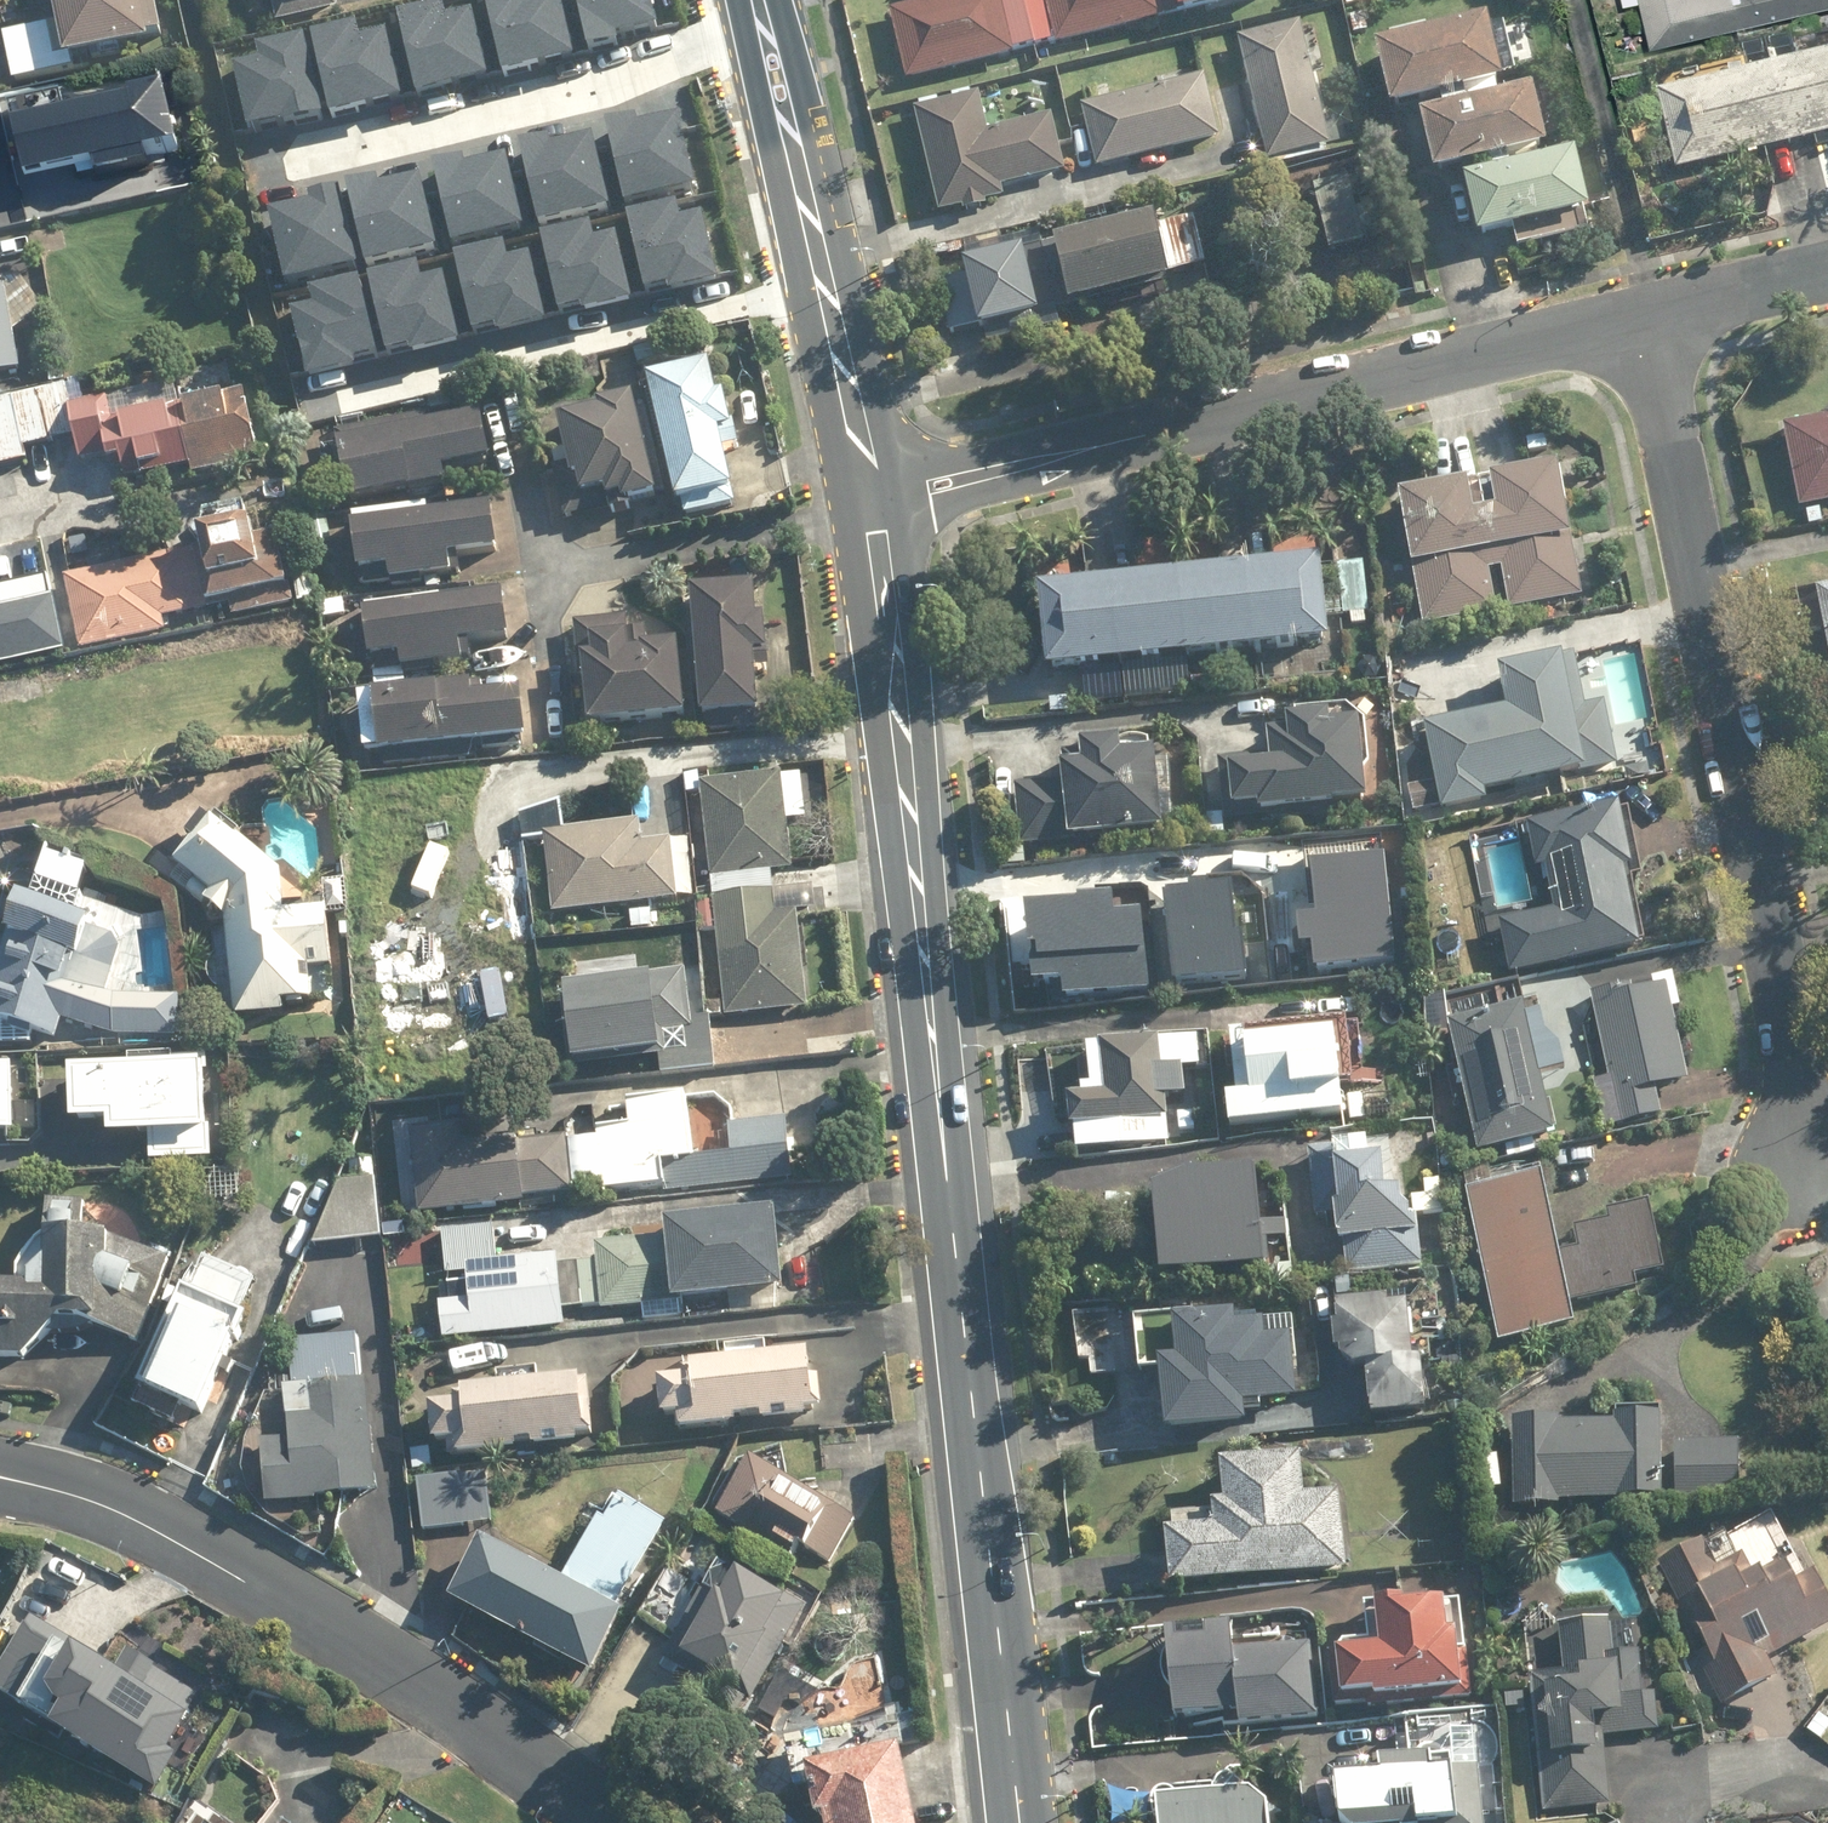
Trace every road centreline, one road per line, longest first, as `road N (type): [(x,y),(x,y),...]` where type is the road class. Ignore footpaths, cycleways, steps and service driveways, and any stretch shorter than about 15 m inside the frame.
road 1 (secondary): [(867,498),(1019,1822)]
road 2 (residential): [(1644,319),(1794,1104),(1796,1181)]
road 3 (residential): [(1644,319),(867,498)]
road 4 (residential): [(609,1822),(532,1760),(320,1620),(146,1524),(0,1478)]
road 5 (secondary): [(758,0),(867,498)]
road 6 (residential): [(1827,275),(1644,319)]

